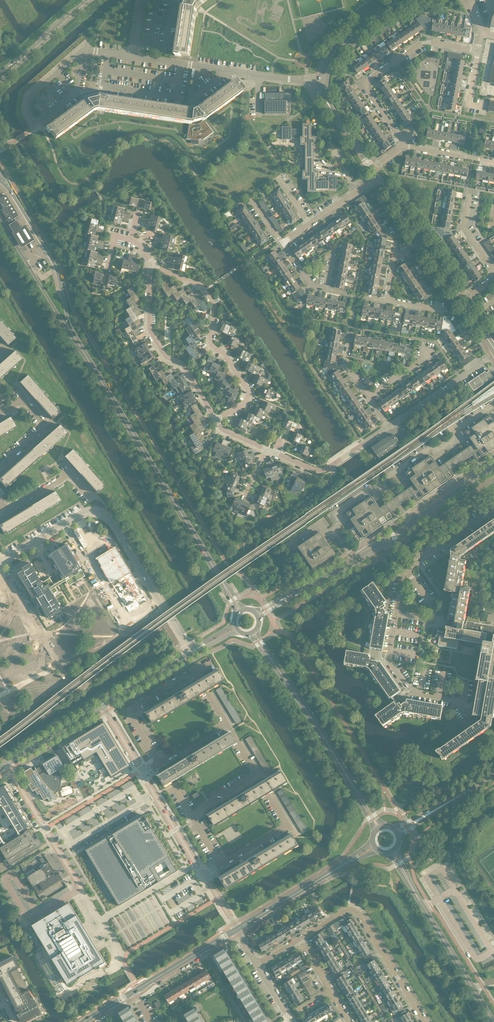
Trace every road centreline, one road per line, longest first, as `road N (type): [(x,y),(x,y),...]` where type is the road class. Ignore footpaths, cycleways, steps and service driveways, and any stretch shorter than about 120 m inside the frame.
road 1 (tertiary): [(224,585),(71,331)]
road 2 (residential): [(190,652),(102,513),(79,516),(0,565)]
road 3 (residential): [(216,420),(249,392),(211,343),(214,305),(201,286),(150,265)]
road 4 (residential): [(29,919),(81,889),(5,764)]
road 5 (residential): [(404,147),(367,81),(422,43),(478,51)]
road 6 (residential): [(299,939),(357,911),(423,1021)]
road 7 (residential): [(135,57),(322,81)]
road 8 (residential): [(463,702),(413,692),(390,661),(404,568)]
road 9 (tertiary): [(82,1021),(237,929)]
road 10 (residential): [(216,420),(150,329),(150,265)]
road 11 (residential): [(80,54),(76,92),(34,119),(33,95),(78,56)]
road 12 (tertiary): [(71,331),(53,259),(0,178)]
road 13 (tertiary): [(363,803),(275,665)]
road 14 (residential): [(266,449),(321,470),(389,426)]
road 15 (tertiary): [(237,929),(355,858)]
road 16 (residential): [(221,865),(190,813),(257,775)]
road 17 (unclassified): [(473,990),(405,875)]
road 18 (tertiary): [(0,219),(71,331)]
road 19 (unclassified): [(387,541),(493,466)]
road 20 (residential): [(389,426),(493,354)]
road 21 (residential): [(322,81),(350,40),(410,0)]
road 22 (residential): [(204,875),(143,771)]

